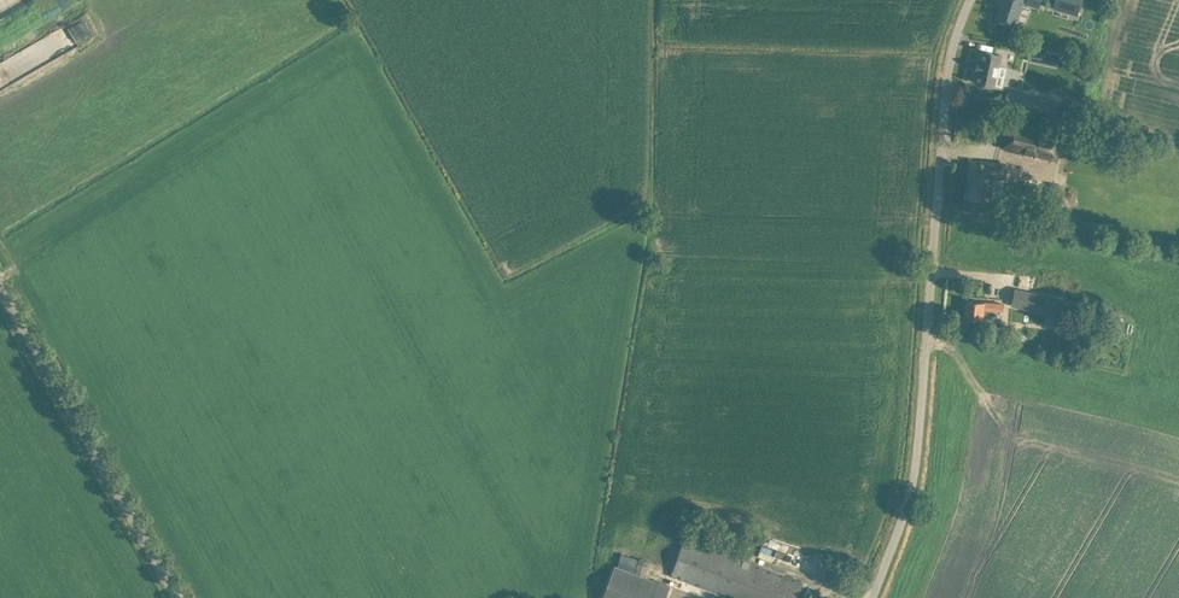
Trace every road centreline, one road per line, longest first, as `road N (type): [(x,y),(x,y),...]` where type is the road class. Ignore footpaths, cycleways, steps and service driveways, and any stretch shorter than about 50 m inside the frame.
road 1 (unclassified): [(872,597),(915,469),(948,74),(970,0)]
road 2 (unclassified): [(177,597),(0,286)]

